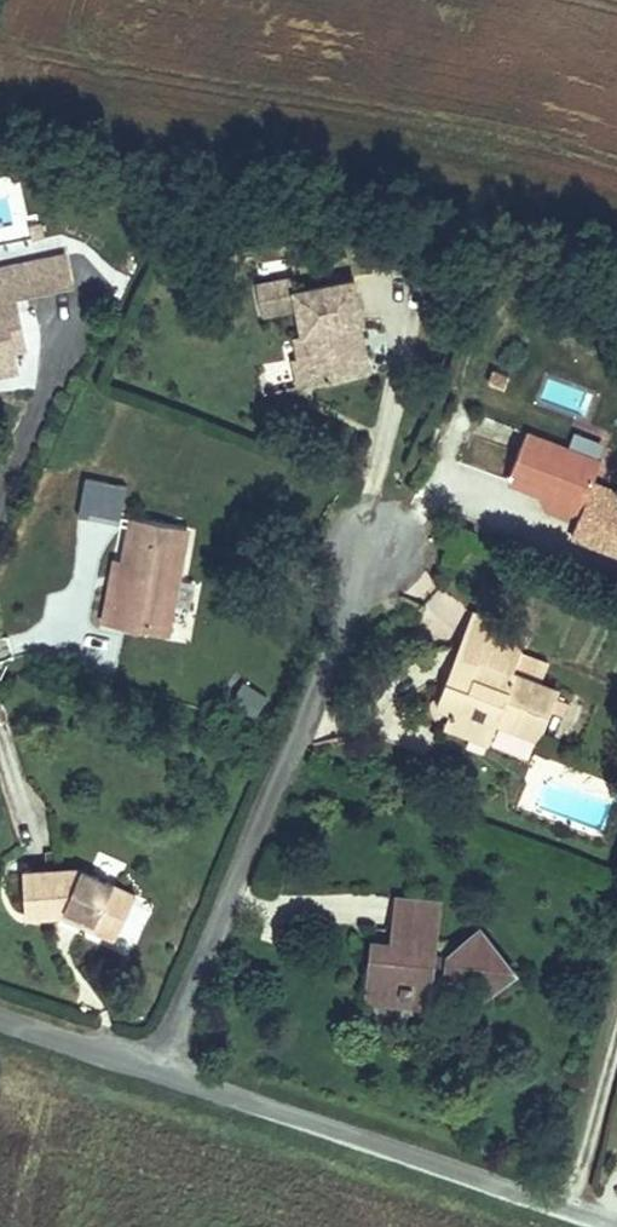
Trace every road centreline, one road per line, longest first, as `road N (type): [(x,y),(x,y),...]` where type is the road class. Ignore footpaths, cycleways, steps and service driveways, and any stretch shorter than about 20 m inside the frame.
road 1 (residential): [(374,540),(158,1060)]
road 2 (residential): [(158,1060),(616,1219)]
road 3 (residential): [(0,1006),(158,1060)]

